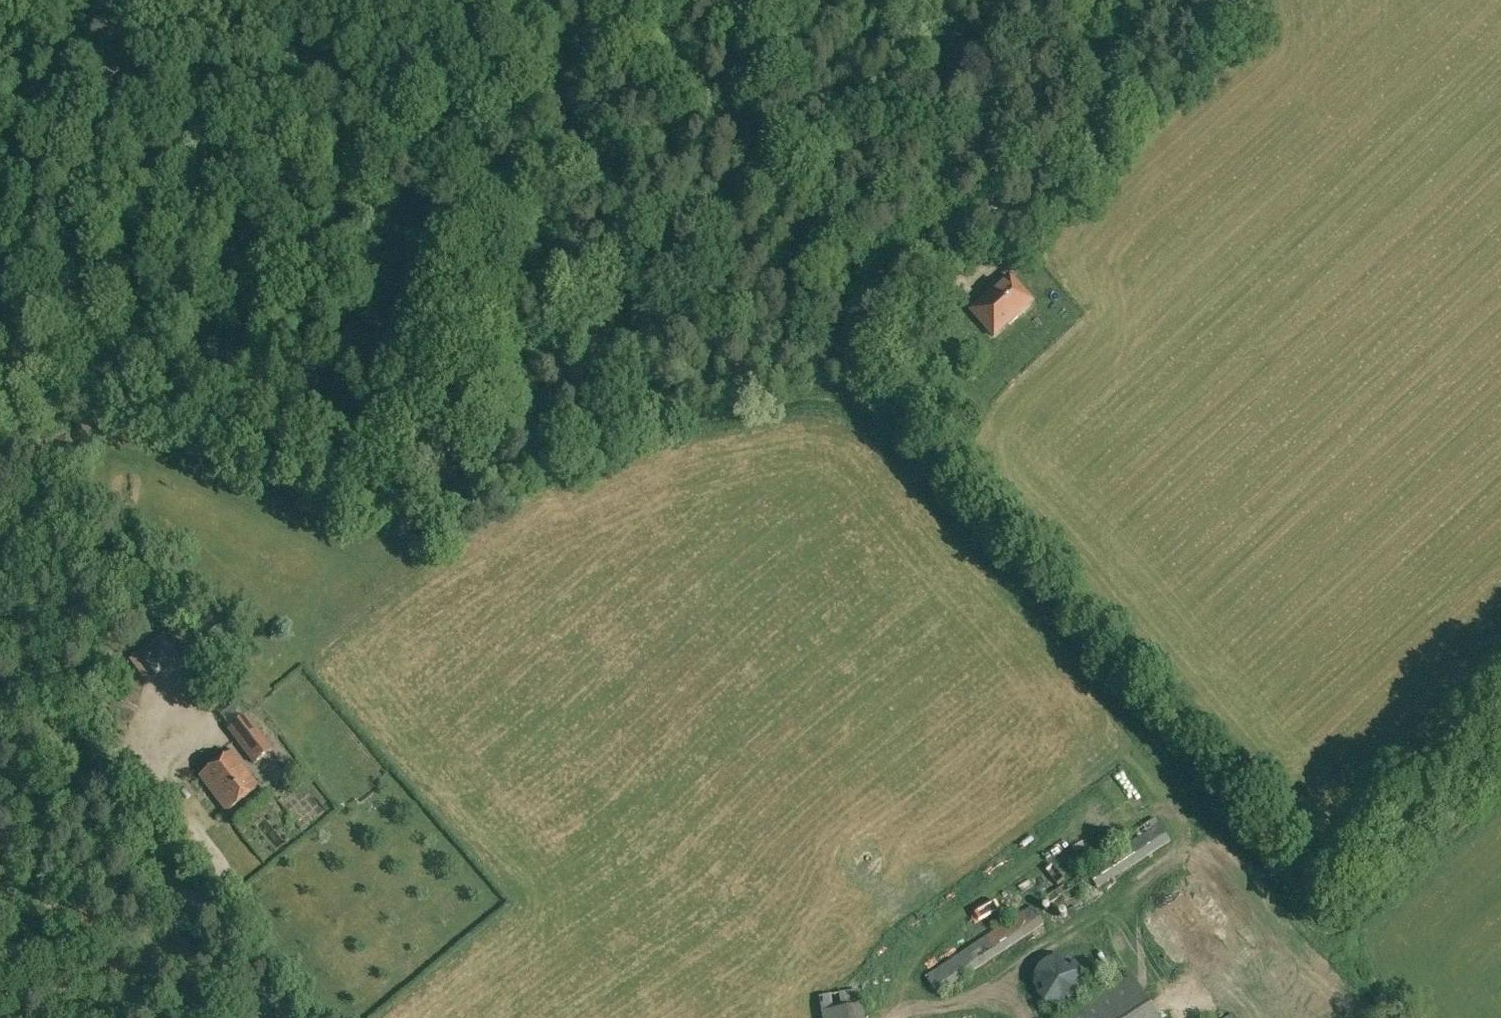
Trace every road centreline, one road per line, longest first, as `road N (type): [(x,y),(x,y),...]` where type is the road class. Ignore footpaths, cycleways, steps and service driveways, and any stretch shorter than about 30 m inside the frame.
road 1 (track): [(0,668),(293,1017)]
road 2 (track): [(1095,0),(1095,53),(936,276),(924,315),(931,354)]

